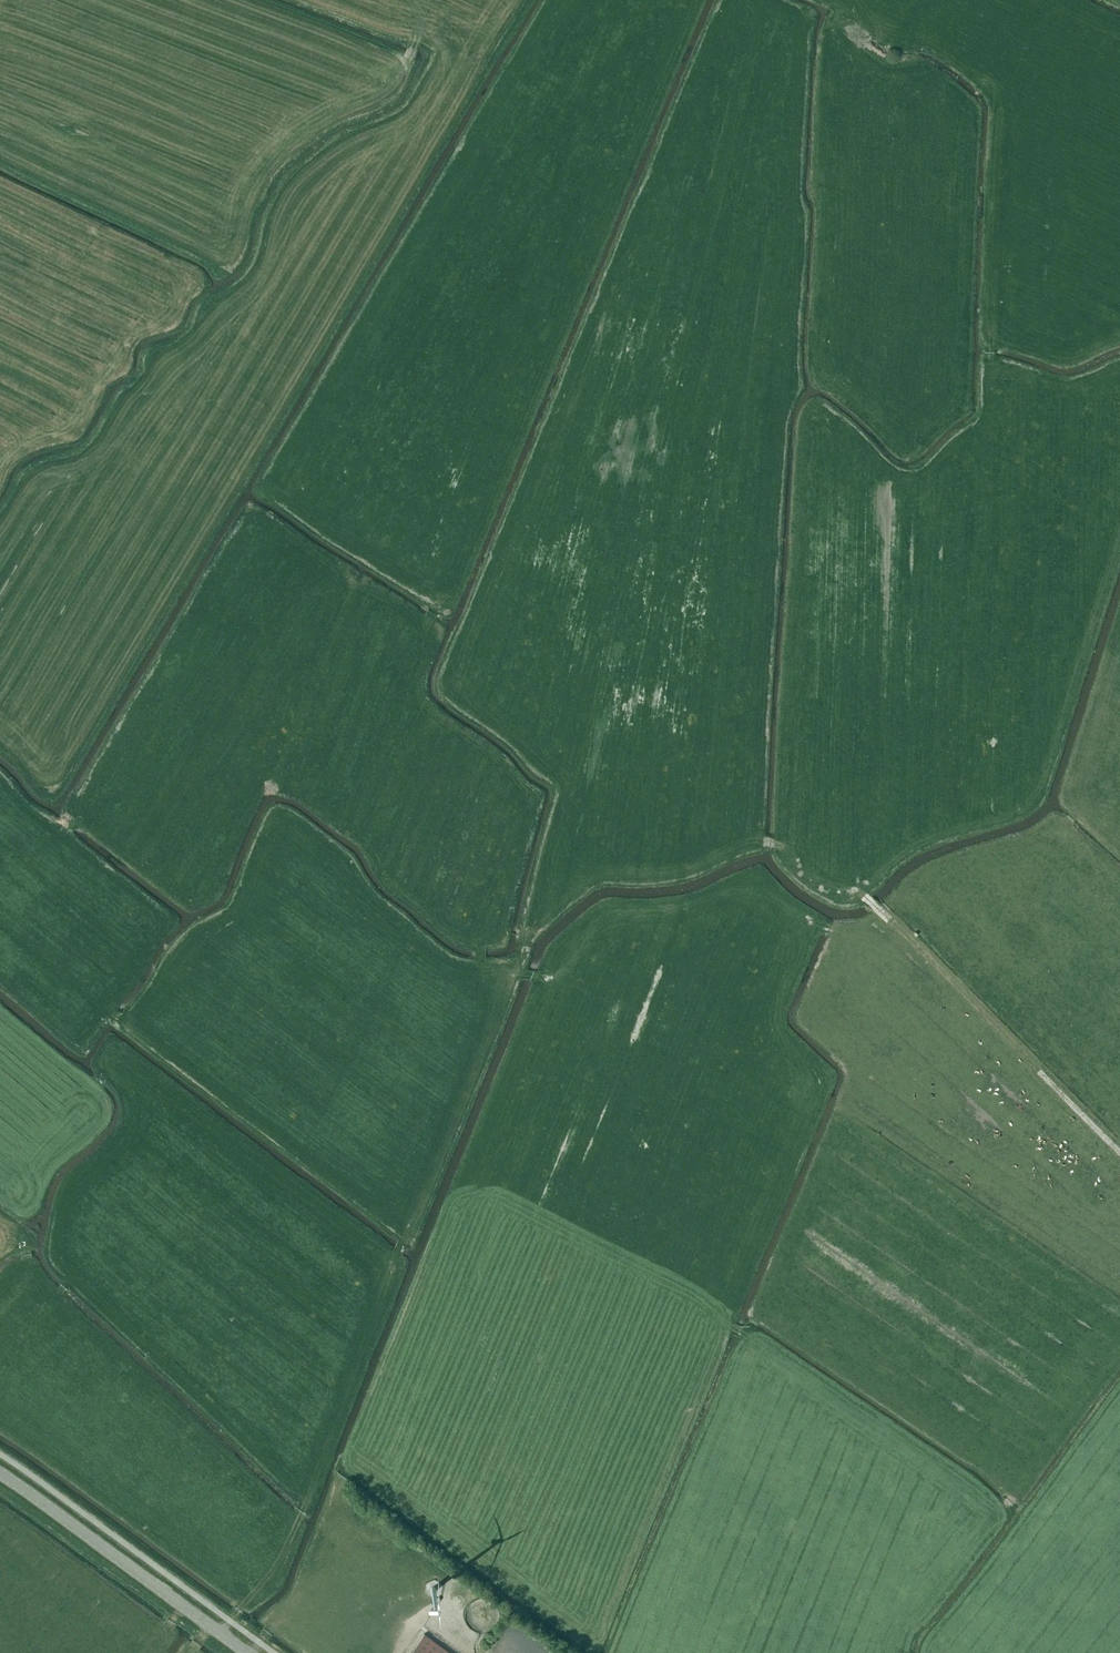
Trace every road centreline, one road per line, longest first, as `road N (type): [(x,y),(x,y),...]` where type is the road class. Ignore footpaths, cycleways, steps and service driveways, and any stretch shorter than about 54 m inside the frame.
road 1 (tertiary): [(245,1652),(0,1473)]

